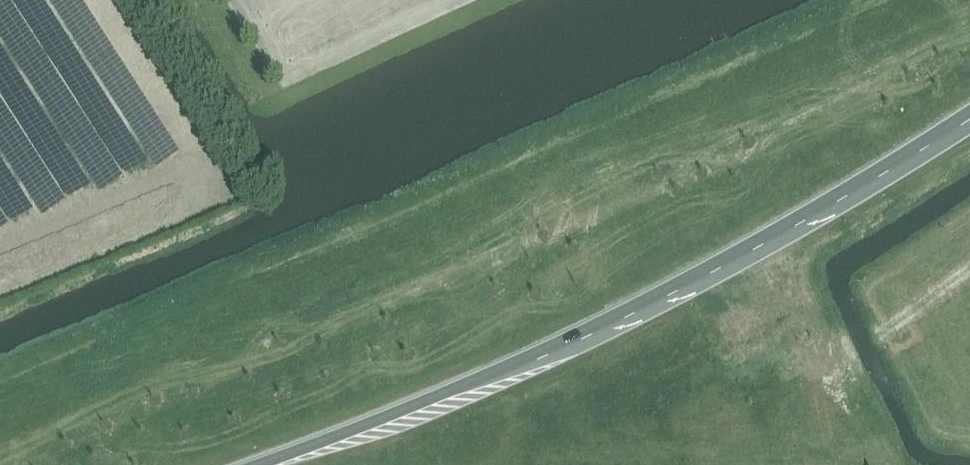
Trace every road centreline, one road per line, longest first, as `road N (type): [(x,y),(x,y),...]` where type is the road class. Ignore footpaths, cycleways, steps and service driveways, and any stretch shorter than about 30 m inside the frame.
road 1 (trunk): [(969,117),(760,246),(640,308),(259,464)]

